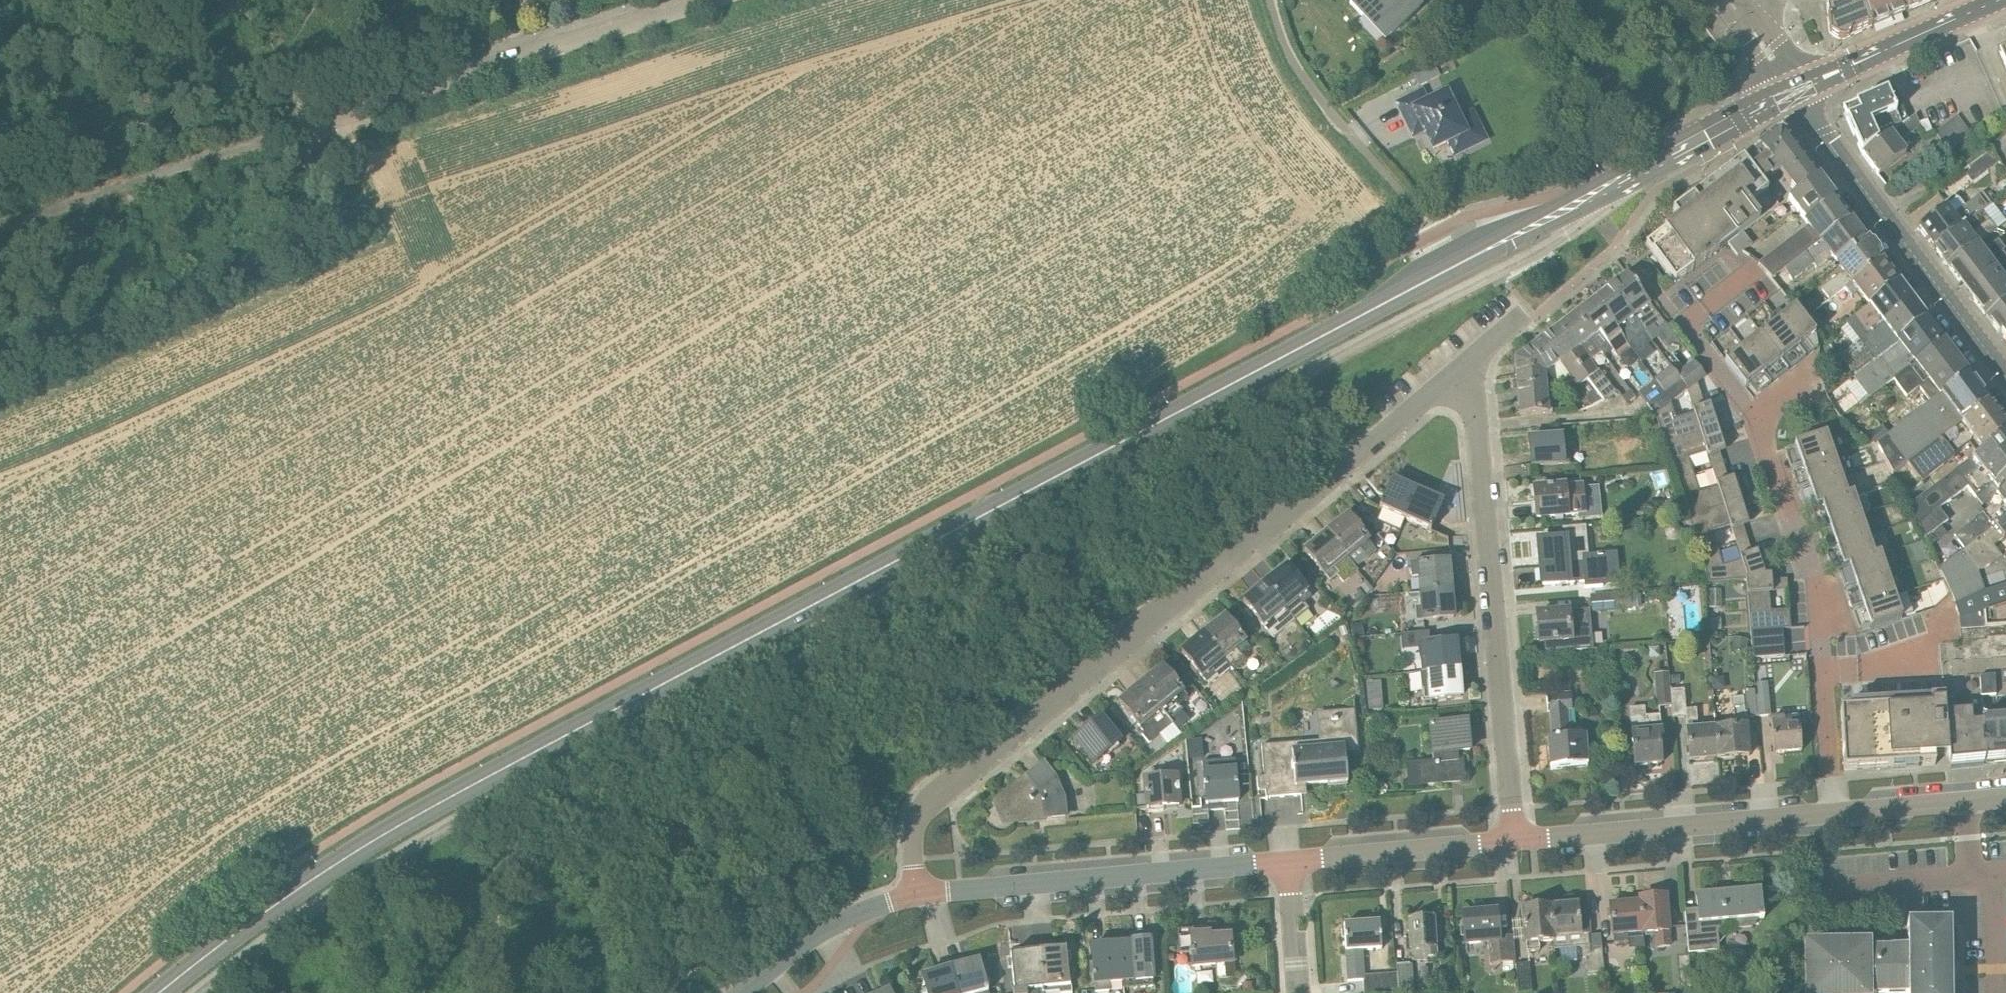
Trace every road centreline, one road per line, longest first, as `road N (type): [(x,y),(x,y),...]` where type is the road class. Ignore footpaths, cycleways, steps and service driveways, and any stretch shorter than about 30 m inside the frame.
road 1 (secondary): [(159,992),(404,823),(1794,87)]
road 2 (residential): [(916,894),(912,834),(929,801),(1460,366)]
road 3 (residential): [(1516,837),(1478,437),(1460,366)]
road 4 (residential): [(308,124),(703,0)]
road 5 (unclassified): [(1835,812),(1819,587),(1757,420)]
road 6 (residential): [(916,894),(1289,860)]
road 7 (residential): [(2005,379),(1794,87)]
road 8 (residential): [(1516,837),(1835,812)]
road 9 (residential): [(1413,202),(1293,56),(1273,0)]
road 10 (residential): [(1289,860),(1516,837)]
road 11 (secondary): [(1794,87),(1997,0)]
road 12 (unclassified): [(1757,420),(1692,331),(1757,281)]
road 13 (residential): [(875,906),(814,934),(739,992)]
road 14 (residential): [(1835,812),(1967,800)]
road 15 (residential): [(1299,992),(1289,860)]

